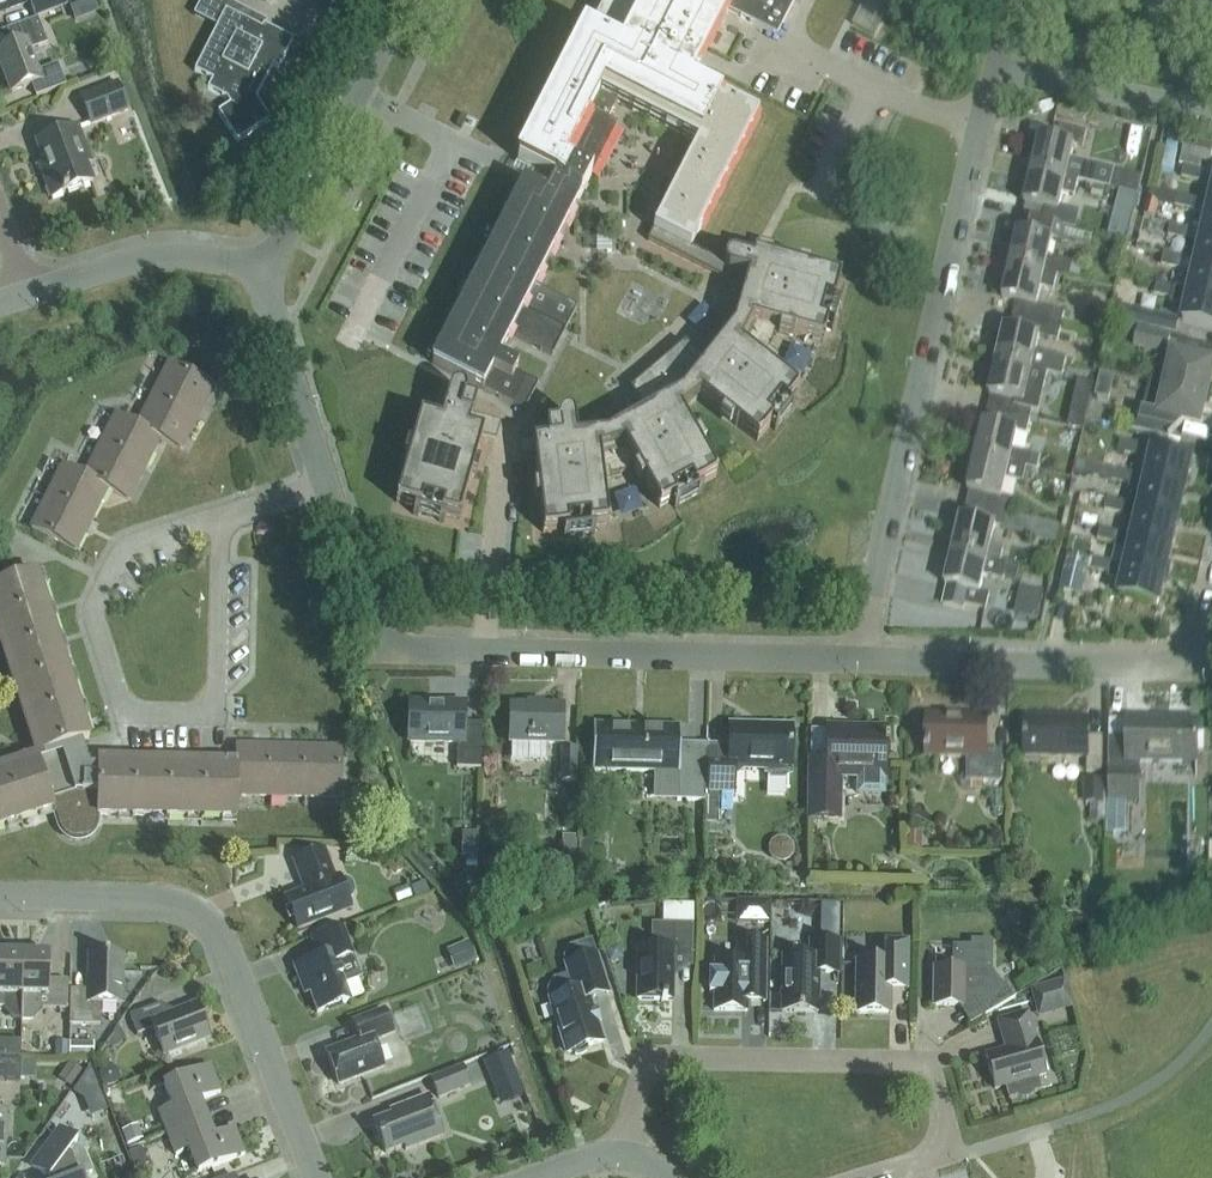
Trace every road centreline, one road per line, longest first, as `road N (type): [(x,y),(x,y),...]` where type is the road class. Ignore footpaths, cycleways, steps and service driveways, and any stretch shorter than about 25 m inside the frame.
road 1 (residential): [(856,660),(379,649),(326,487)]
road 2 (residential): [(856,660),(993,64)]
road 3 (residential): [(877,1177),(923,1164),(943,1138),(935,1086),(924,1070),(901,1062),(652,1064),(622,1148)]
road 4 (residential): [(316,1177),(219,929),(191,906),(154,898),(0,896)]
road 5 (residential): [(1211,620),(1195,653),(1164,666),(856,660)]
road 6 (residential): [(216,705),(202,715),(127,710),(93,608),(125,546),(219,516)]
road 7 (residential): [(267,270),(405,0)]
road 8 (residential): [(23,295),(146,255),(191,254),(267,270)]
road 9 (residential): [(326,487),(272,318),(267,270)]
road 10 (residential): [(993,64),(1211,117)]
road 11 (residential): [(219,516),(216,705)]

